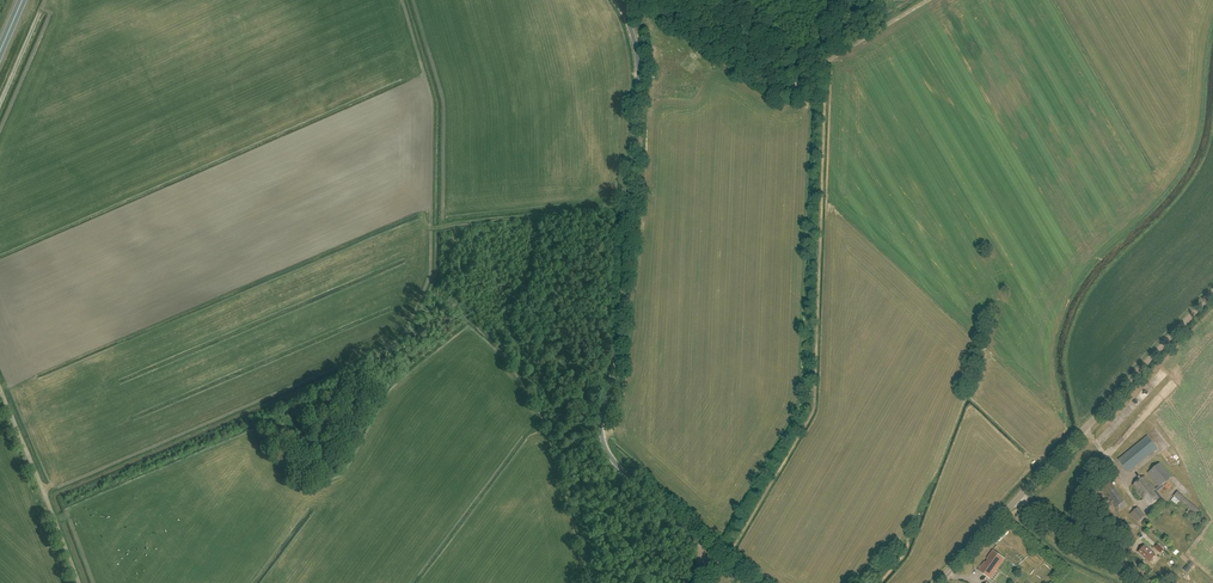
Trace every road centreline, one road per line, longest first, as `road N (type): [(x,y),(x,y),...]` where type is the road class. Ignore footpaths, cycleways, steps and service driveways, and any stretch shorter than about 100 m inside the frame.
road 1 (unclassified): [(709,551),(618,466),(601,436),(621,340),(638,86),(633,36),(616,0)]
road 2 (unclassified): [(1212,293),(1018,499)]
road 3 (unclassified): [(1144,582),(1018,499)]

